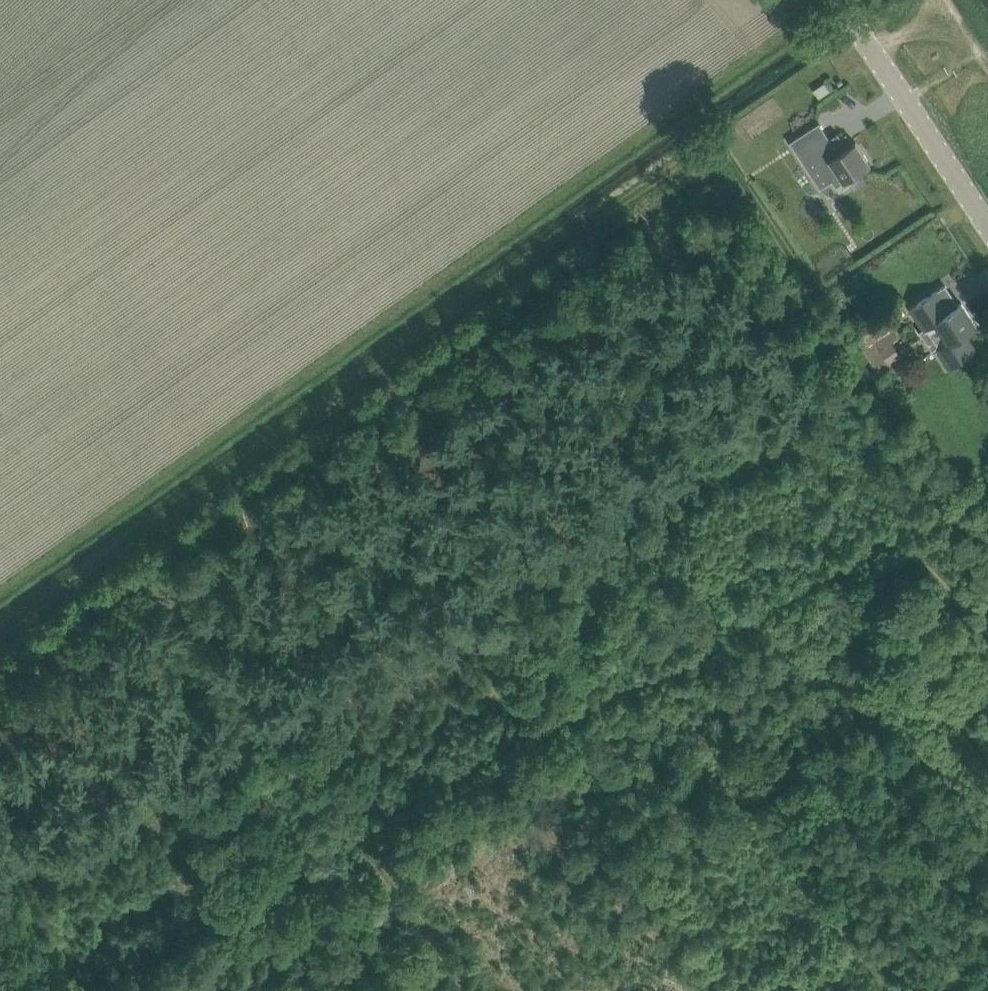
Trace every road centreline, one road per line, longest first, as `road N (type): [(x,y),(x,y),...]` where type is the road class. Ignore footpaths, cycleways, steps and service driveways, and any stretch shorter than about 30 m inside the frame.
road 1 (unclassified): [(987,227),(831,0)]

